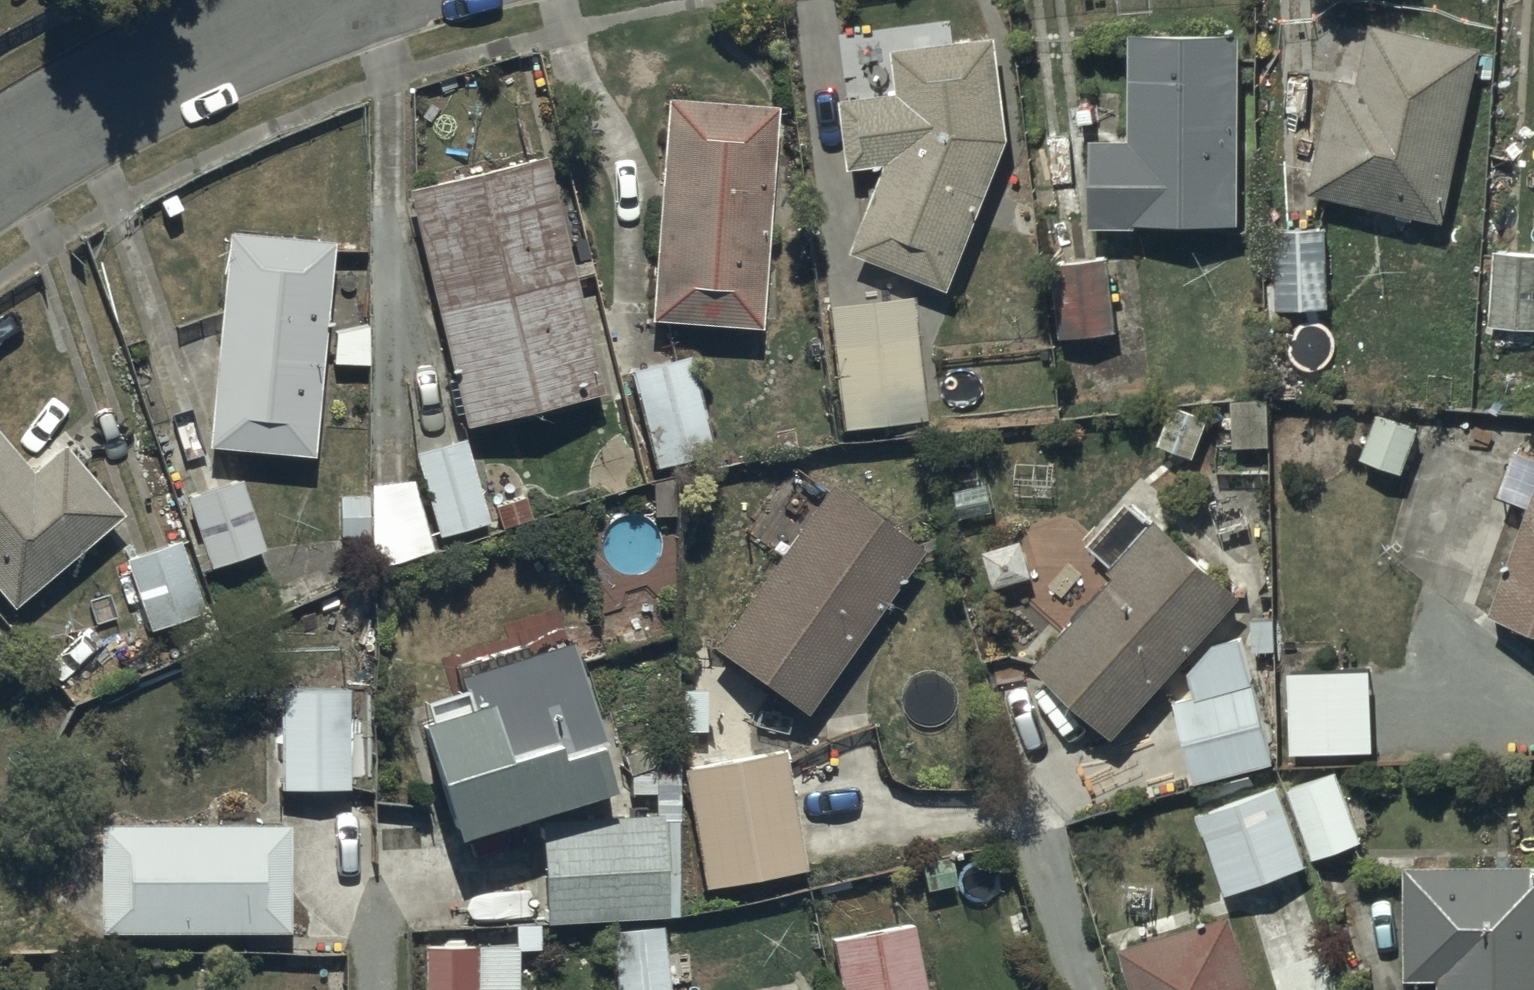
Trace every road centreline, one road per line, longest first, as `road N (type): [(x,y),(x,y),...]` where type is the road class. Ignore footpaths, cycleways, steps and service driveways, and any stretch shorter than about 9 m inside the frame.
road 1 (residential): [(0,175),(160,84),(368,0)]

